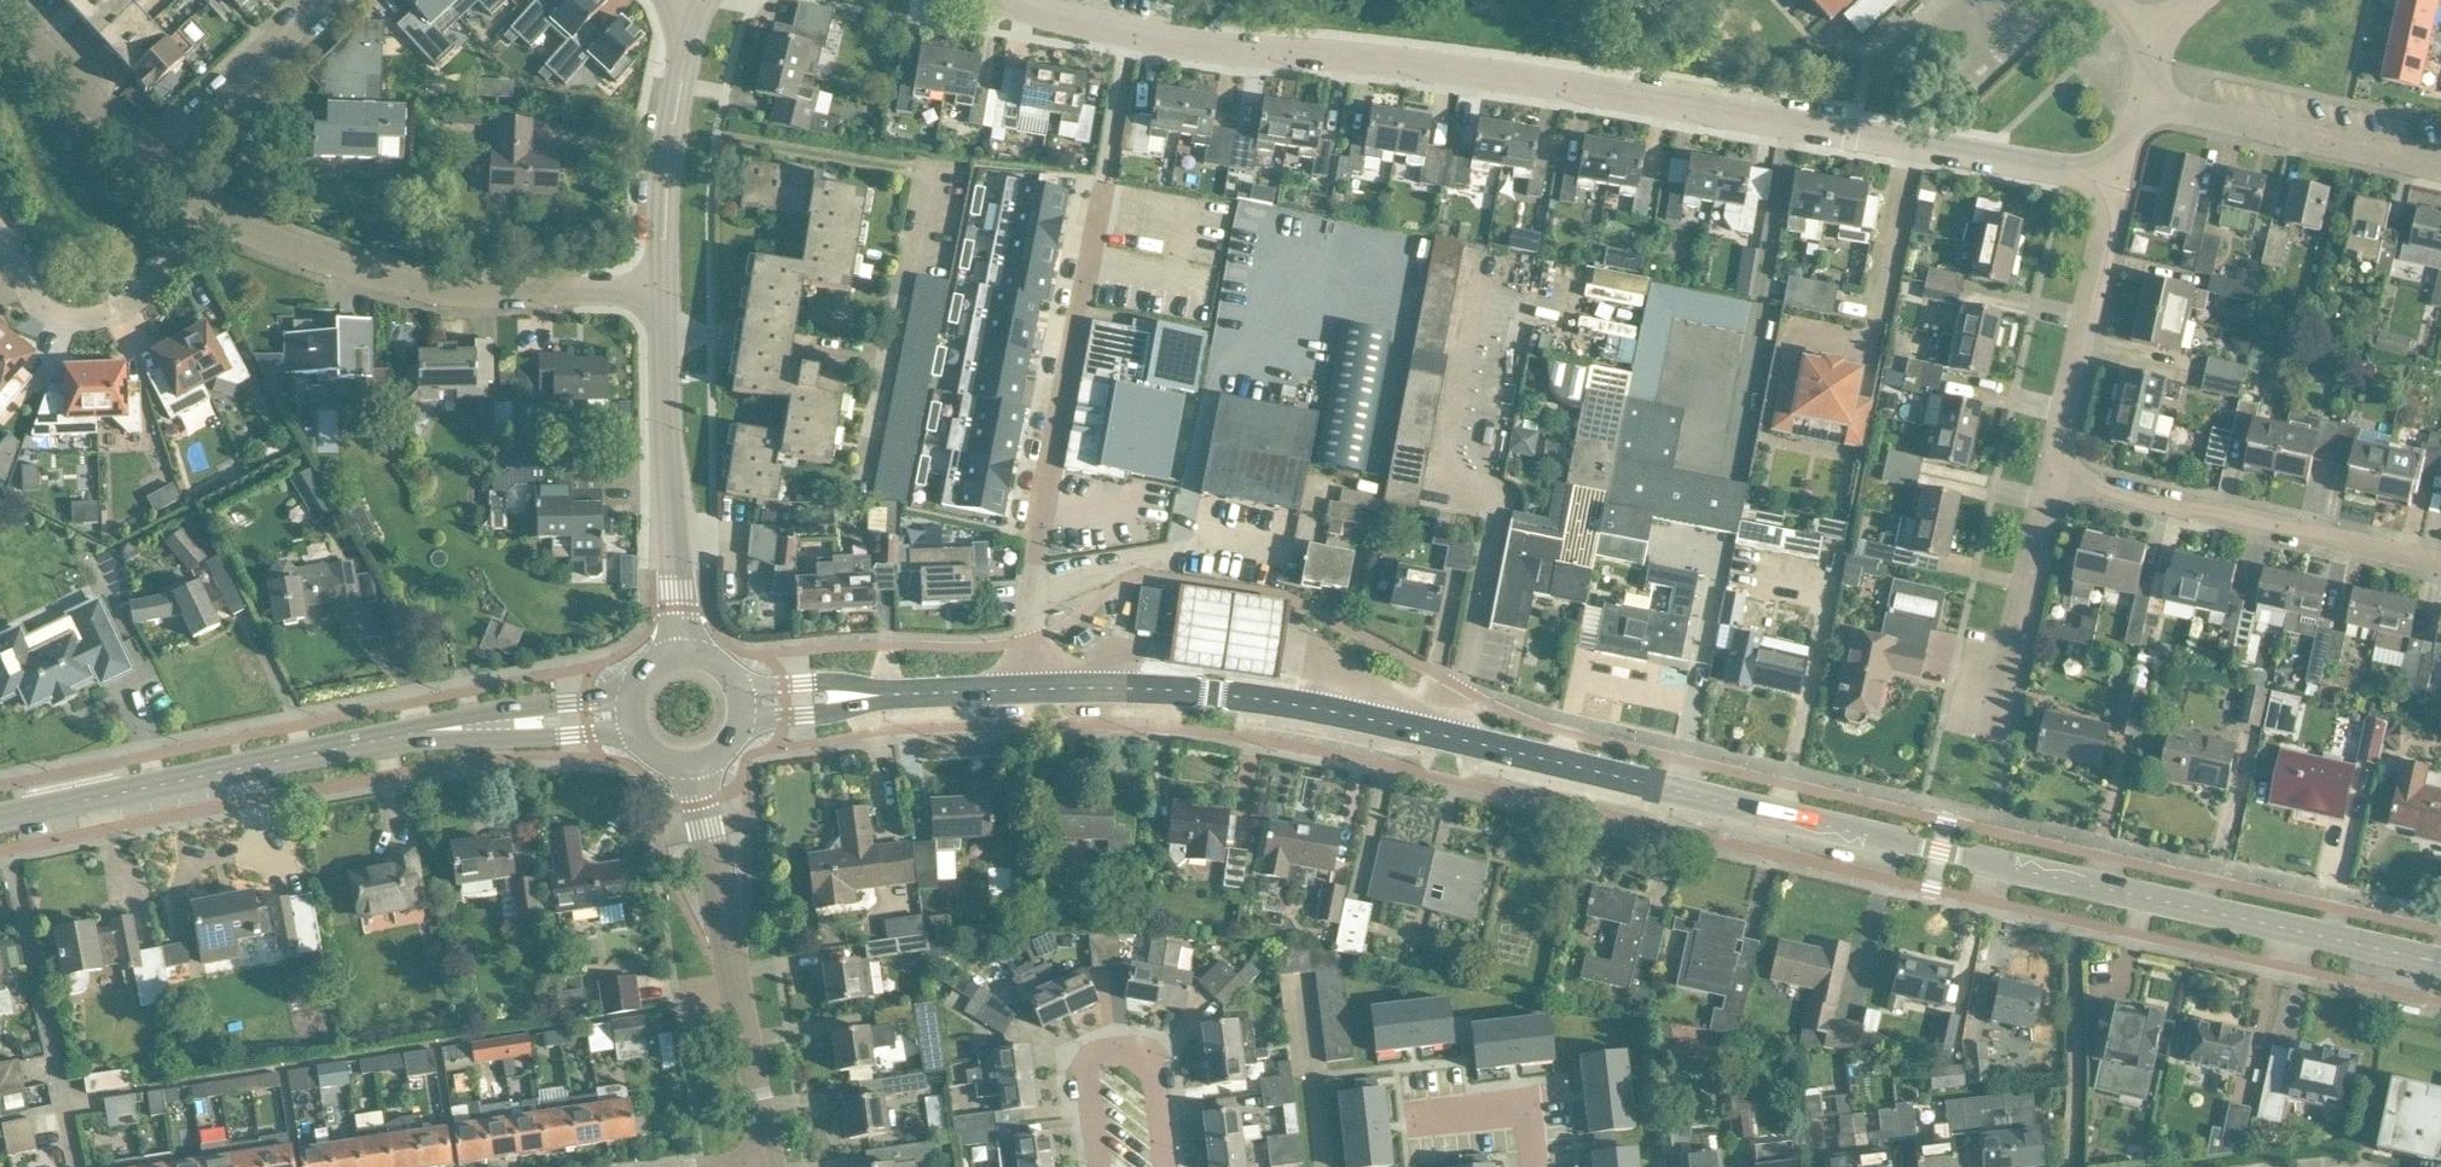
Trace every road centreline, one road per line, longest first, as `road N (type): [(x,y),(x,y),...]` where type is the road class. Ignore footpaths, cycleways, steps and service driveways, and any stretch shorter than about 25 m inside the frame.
road 1 (tertiary): [(2440,968),(1390,722),(1214,696),(1031,690)]
road 2 (residential): [(2124,183),(1723,109),(1192,44),(1017,0)]
road 3 (tertiary): [(0,818),(460,728),(628,710)]
road 4 (residential): [(1031,690),(1033,554),(1101,188)]
road 5 (residential): [(663,289),(519,293),(399,282),(209,207)]
road 6 (residential): [(2440,565),(2054,483)]
road 7 (residential): [(209,207),(188,247),(127,310),(90,318),(43,310),(0,231)]
road 8 (residential): [(2054,483),(2124,183)]
road 9 (residential): [(2440,165),(2144,100)]
road 10 (tertiary): [(1031,690),(746,705)]
road 11 (residential): [(663,289),(667,125),(690,17)]
road 12 (unclassified): [(1998,738),(2054,483)]
road 13 (residential): [(671,543),(663,289)]
road 14 (residential): [(1164,1166),(1155,1082),(1131,1059),(1101,1073),(1104,1166)]
road 15 (residential): [(152,163),(319,0)]
road 16 (residential): [(152,163),(3,0)]
road 17 (unclassified): [(733,972),(695,775)]
road 18 (residential): [(770,1157),(733,972)]
road 19 (residential): [(1324,1166),(1302,992)]
road 20 (residential): [(1533,1166),(1527,1107),(1412,1120)]

